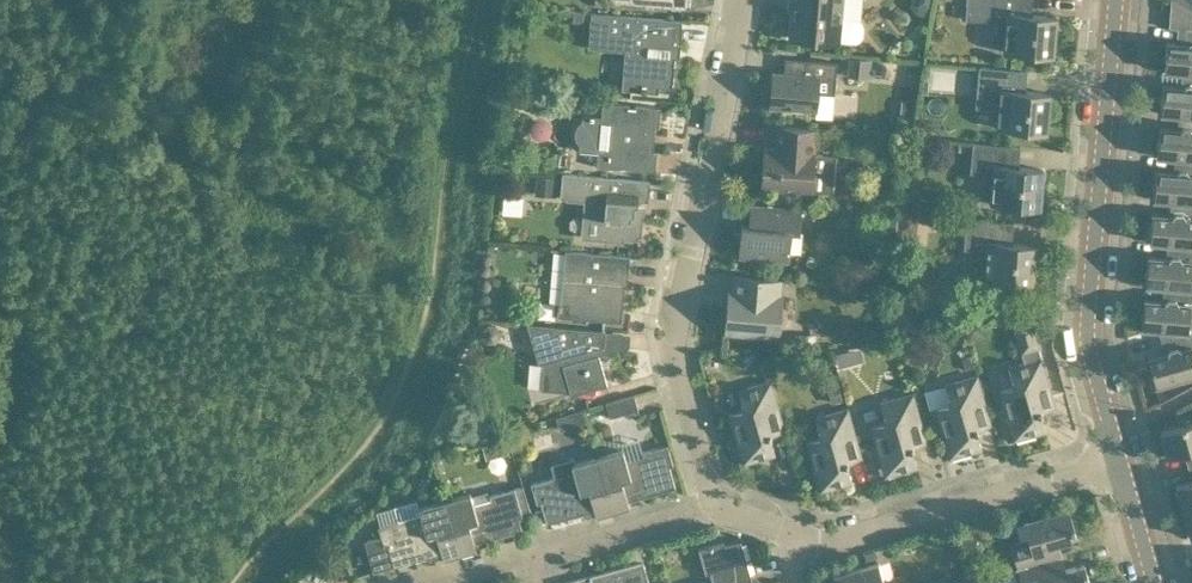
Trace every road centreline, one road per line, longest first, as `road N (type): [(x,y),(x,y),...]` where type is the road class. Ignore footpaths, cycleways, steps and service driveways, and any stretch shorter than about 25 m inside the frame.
road 1 (residential): [(743,0),(671,349),(706,502)]
road 2 (tertiary): [(1121,464),(1087,340),(1115,0)]
road 3 (residential): [(796,559),(1121,464)]
road 4 (residential): [(527,553),(706,502)]
road 5 (tertiary): [(1154,582),(1121,464)]

